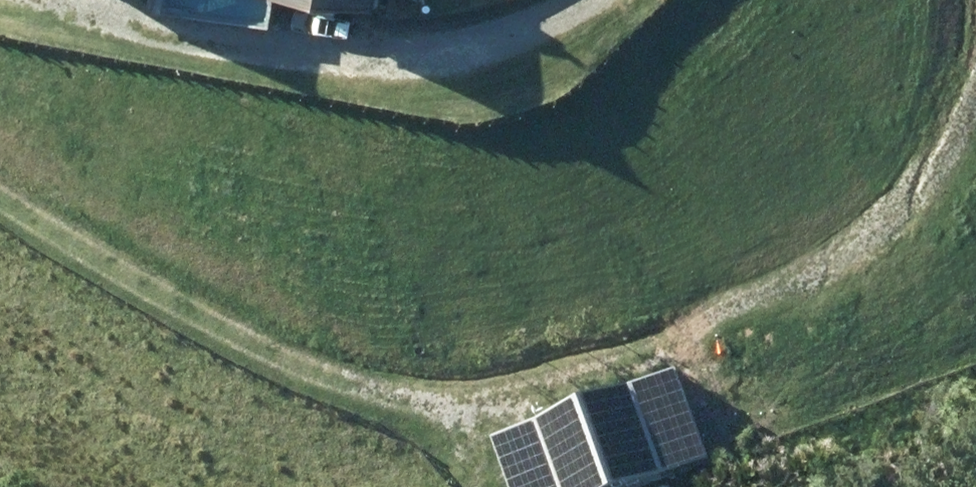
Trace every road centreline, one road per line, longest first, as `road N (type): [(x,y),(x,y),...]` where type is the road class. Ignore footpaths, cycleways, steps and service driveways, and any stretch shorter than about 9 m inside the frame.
road 1 (track): [(0,205),(71,263),(326,382),(475,385),(641,341)]
road 2 (track): [(601,0),(506,50),(333,57),(29,0)]

